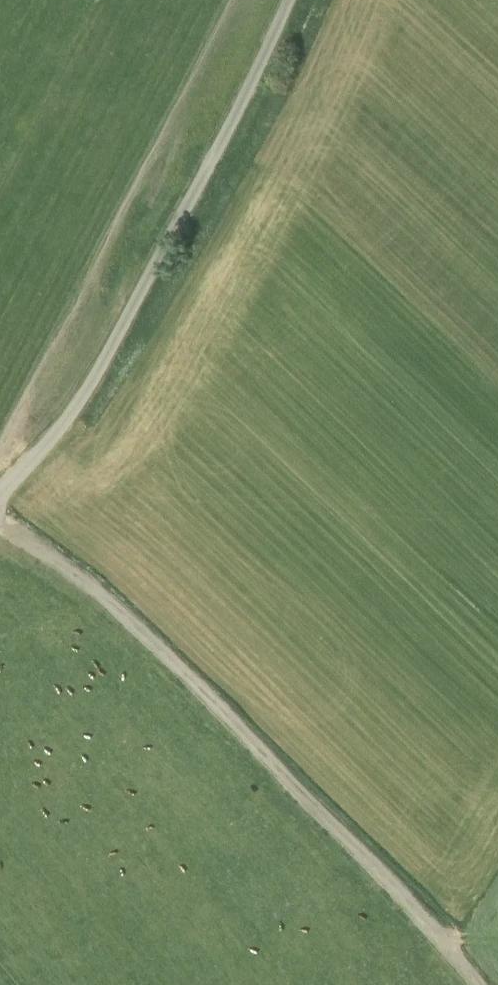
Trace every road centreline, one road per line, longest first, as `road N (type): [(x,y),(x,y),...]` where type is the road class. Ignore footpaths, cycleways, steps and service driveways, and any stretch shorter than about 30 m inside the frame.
road 1 (unclassified): [(0,492),(75,404),(286,0)]

